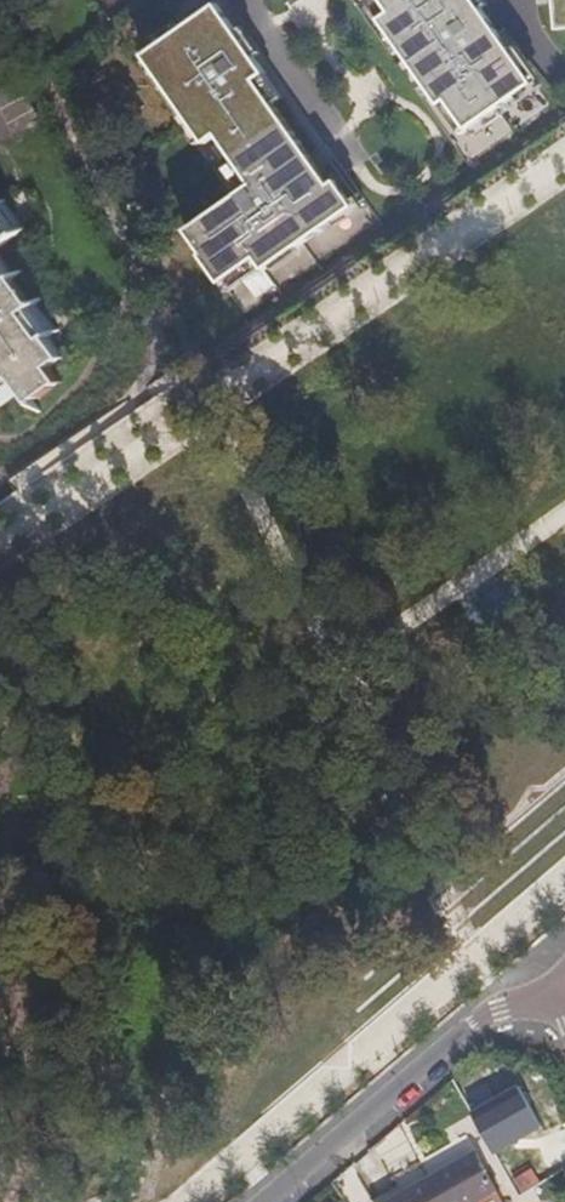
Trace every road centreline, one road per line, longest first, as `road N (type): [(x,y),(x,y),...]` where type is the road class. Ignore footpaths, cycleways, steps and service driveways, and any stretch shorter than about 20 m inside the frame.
road 1 (residential): [(557,995),(476,1026),(265,1201)]

